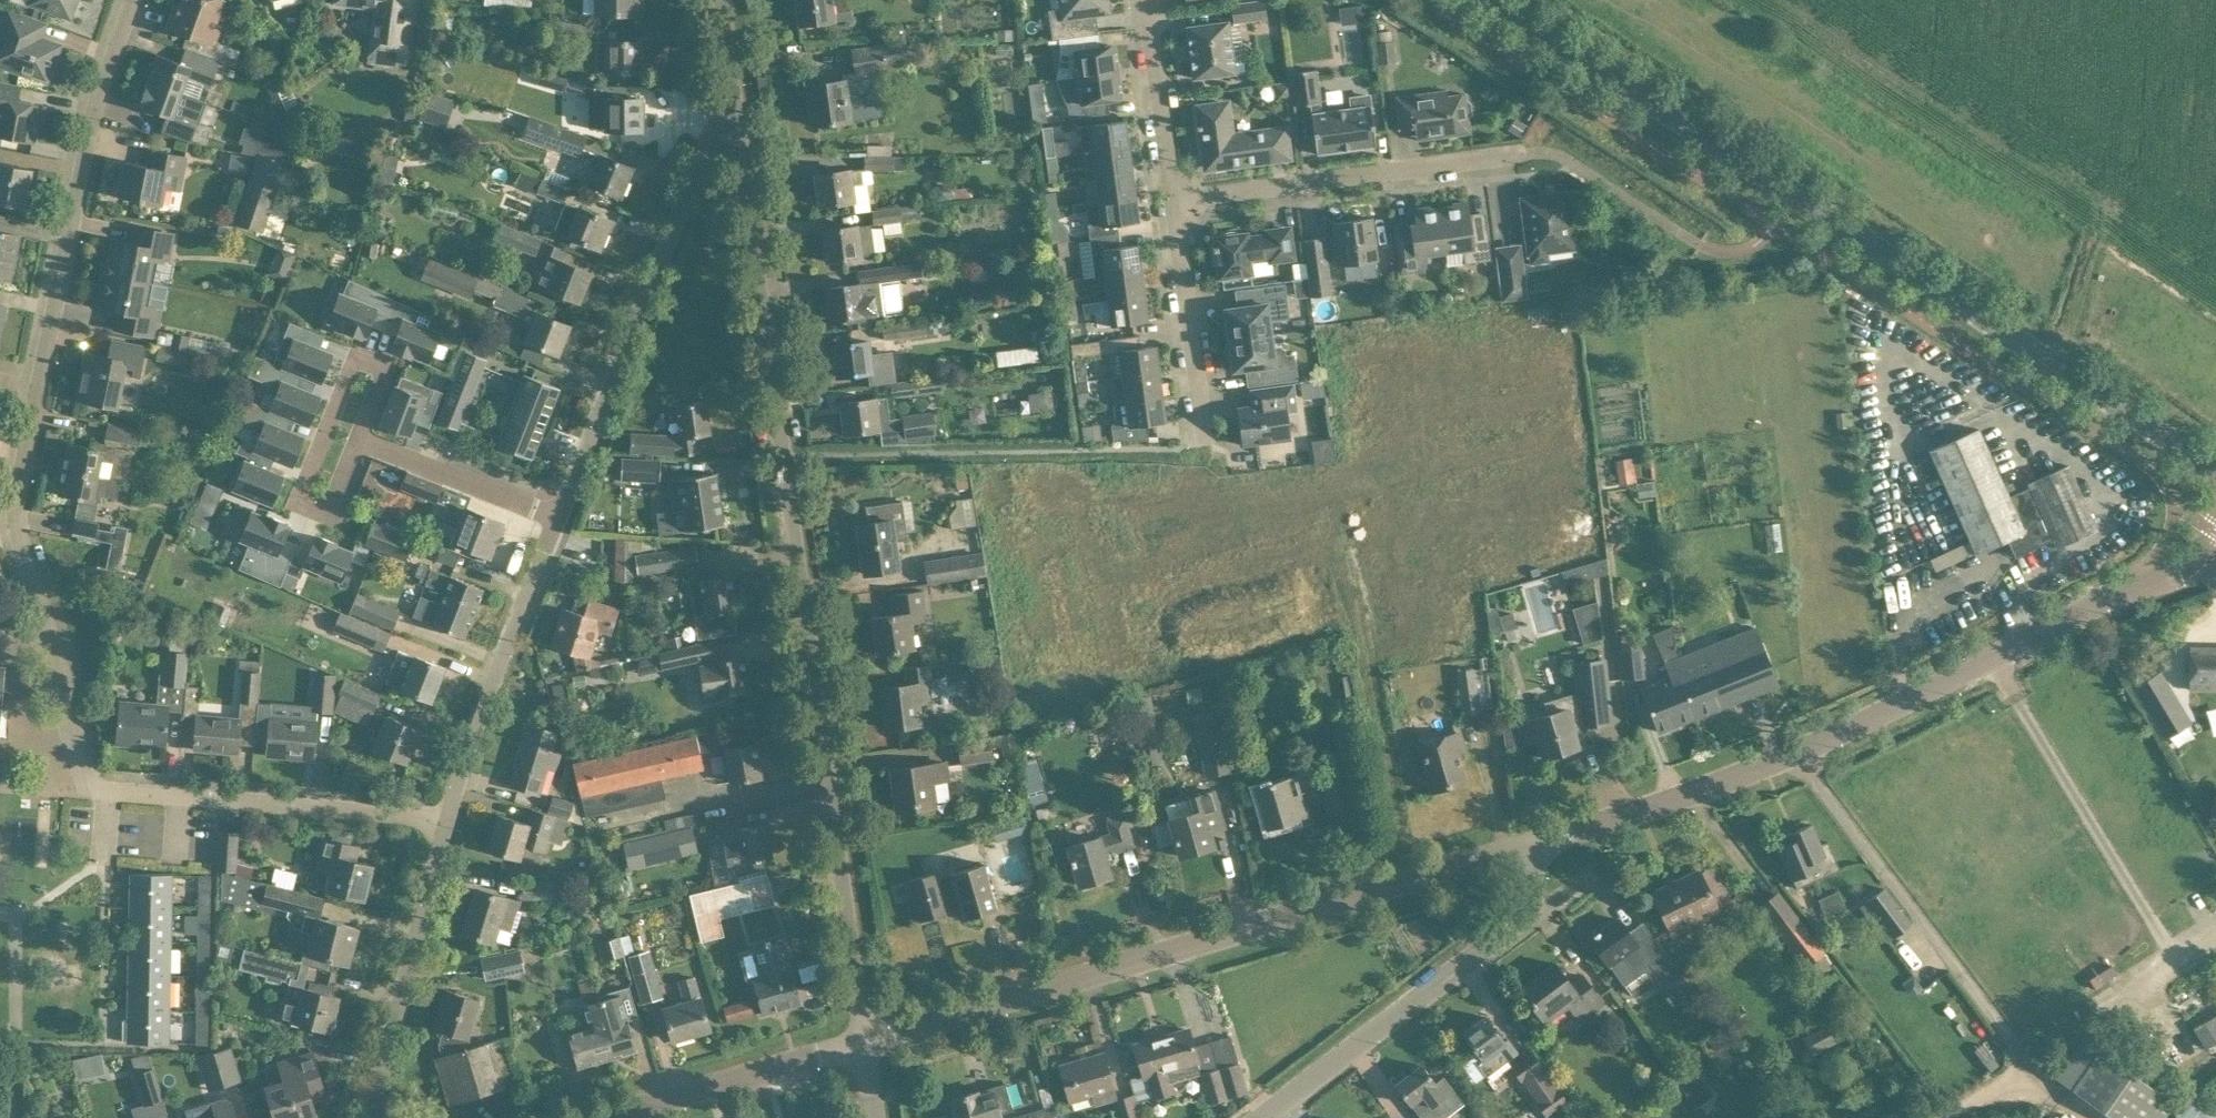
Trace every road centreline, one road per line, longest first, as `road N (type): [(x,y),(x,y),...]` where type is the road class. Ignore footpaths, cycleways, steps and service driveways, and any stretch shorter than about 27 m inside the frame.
road 1 (residential): [(448,819),(89,786),(18,553),(15,511),(98,99),(134,0)]
road 2 (residential): [(862,1039),(730,116)]
road 3 (tertiary): [(2215,464),(1502,0)]
road 4 (residential): [(1523,846),(1695,791),(1910,695),(2174,560),(2215,513)]
road 5 (residential): [(862,1039),(1410,879)]
road 6 (residential): [(559,518),(668,242),(730,116)]
road 7 (residential): [(1266,1117),(1524,918),(1523,846)]
road 8 (residential): [(1410,879),(1336,508)]
road 9 (residential): [(1519,154),(1173,197)]
road 10 (residential): [(1217,536),(1173,197)]
road 11 (residential): [(448,819),(468,742),(559,518)]
road 12 (residential): [(379,1117),(448,819)]
road 13 (residential): [(330,512),(299,500),(353,359),(384,371),(358,440)]
road 14 (residential): [(611,1117),(862,1039)]
road 15 (residential): [(358,440),(559,518)]
road 16 (residential): [(1173,197),(1145,0)]
road 17 (residential): [(1441,484),(1583,450)]
road 18 (residential): [(1441,484),(1418,341)]
road 19 (residential): [(1217,536),(1336,508)]
road 20 (residential): [(1106,576),(1210,547),(1217,536)]

